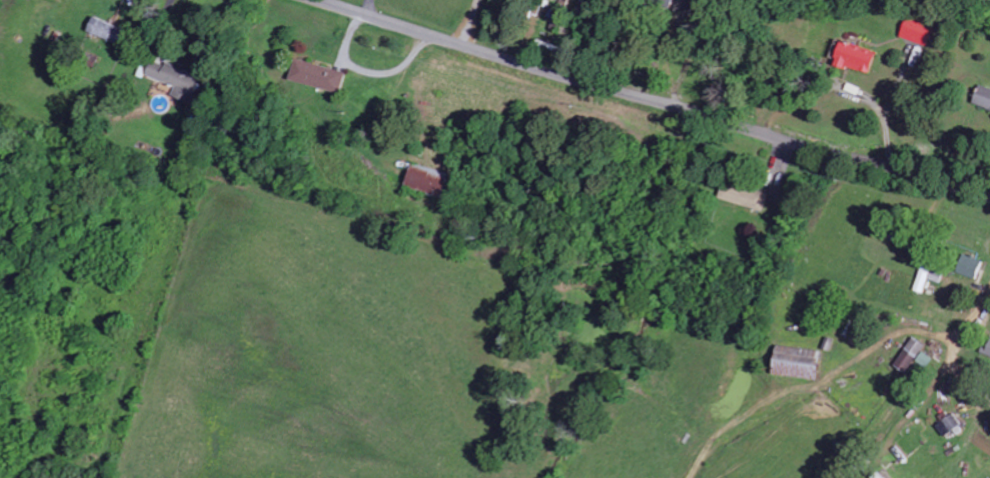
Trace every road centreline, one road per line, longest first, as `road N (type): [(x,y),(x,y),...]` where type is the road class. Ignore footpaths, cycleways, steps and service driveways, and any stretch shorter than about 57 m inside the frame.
road 1 (residential): [(989,196),(323,0)]

